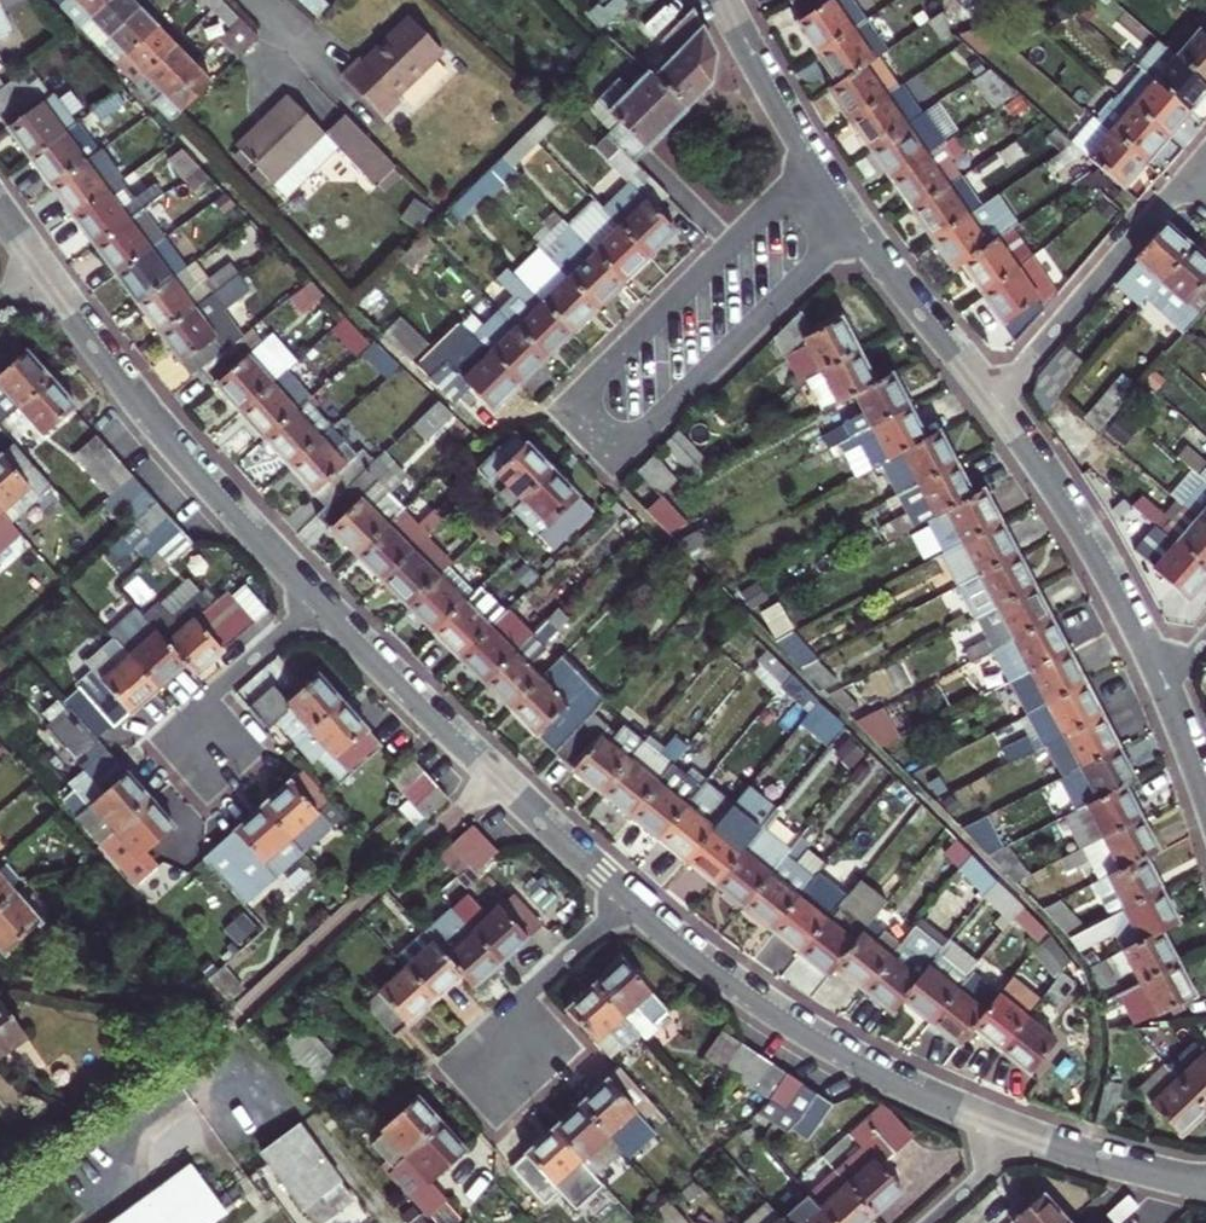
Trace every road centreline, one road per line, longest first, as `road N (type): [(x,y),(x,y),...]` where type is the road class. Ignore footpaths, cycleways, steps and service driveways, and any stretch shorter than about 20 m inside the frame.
road 1 (residential): [(810,167),(572,405),(622,454),(851,227)]
road 2 (residential): [(630,906),(494,784),(316,604)]
road 3 (residential): [(1002,1127),(926,1098),(753,1000),(630,906)]
road 4 (residential): [(316,604),(166,444),(38,274)]
road 5 (residential): [(989,405),(1064,504),(1163,687)]
road 6 (residential): [(989,405),(1195,173)]
road 7 (residential): [(531,995),(463,1055),(503,1100),(571,1040)]
road 8 (residential): [(851,227),(989,405)]
road 9 (residential): [(1205,1185),(1002,1127)]
road 10 (residential): [(316,604),(219,694),(203,731),(208,751)]
road 11 (residential): [(724,0),(810,167)]
road 12 (residential): [(630,906),(531,995)]
road 13 (residential): [(1163,687),(1205,807)]
road 14 (residential): [(1002,1127),(982,1171),(932,1222)]

